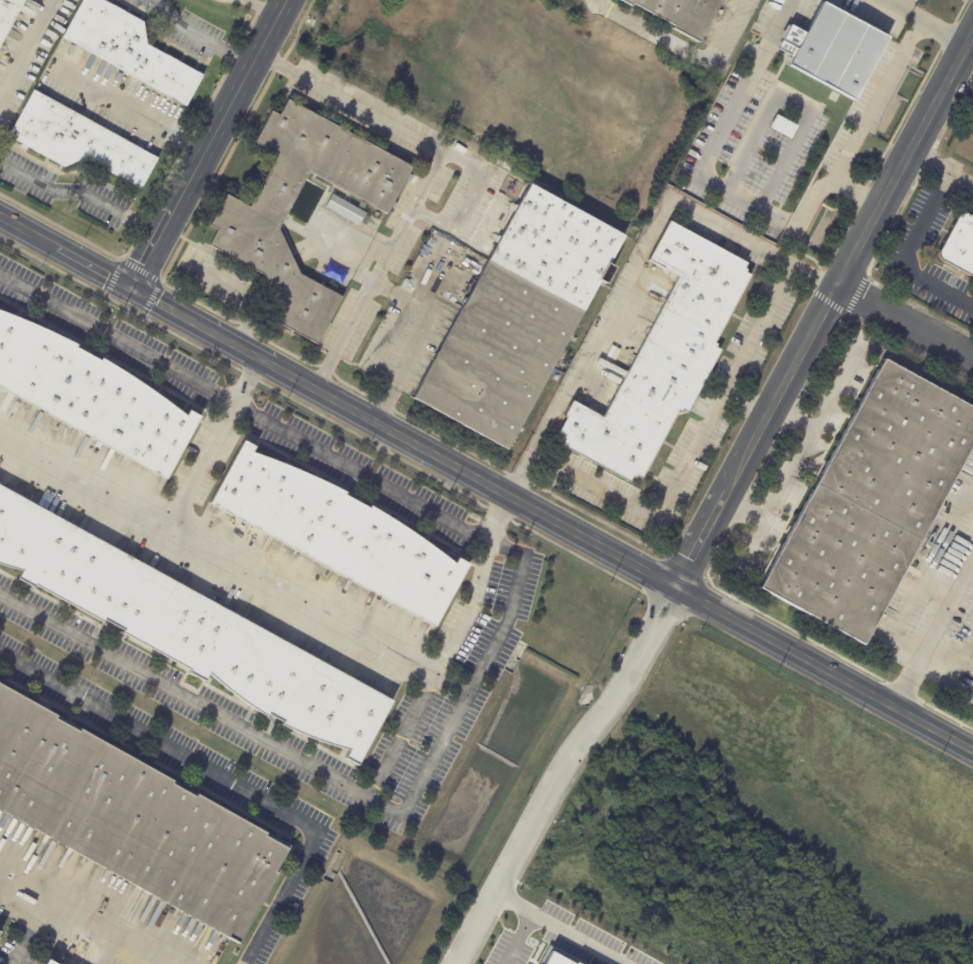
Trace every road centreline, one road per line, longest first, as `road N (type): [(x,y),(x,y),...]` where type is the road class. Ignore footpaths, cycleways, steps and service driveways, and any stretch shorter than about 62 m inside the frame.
road 1 (tertiary): [(0,216),(972,748)]
road 2 (residential): [(972,40),(676,586)]
road 3 (residential): [(457,963),(575,747),(627,683),(676,586)]
road 4 (tertiary): [(177,205),(251,66)]
road 5 (residential): [(972,350),(841,280)]

